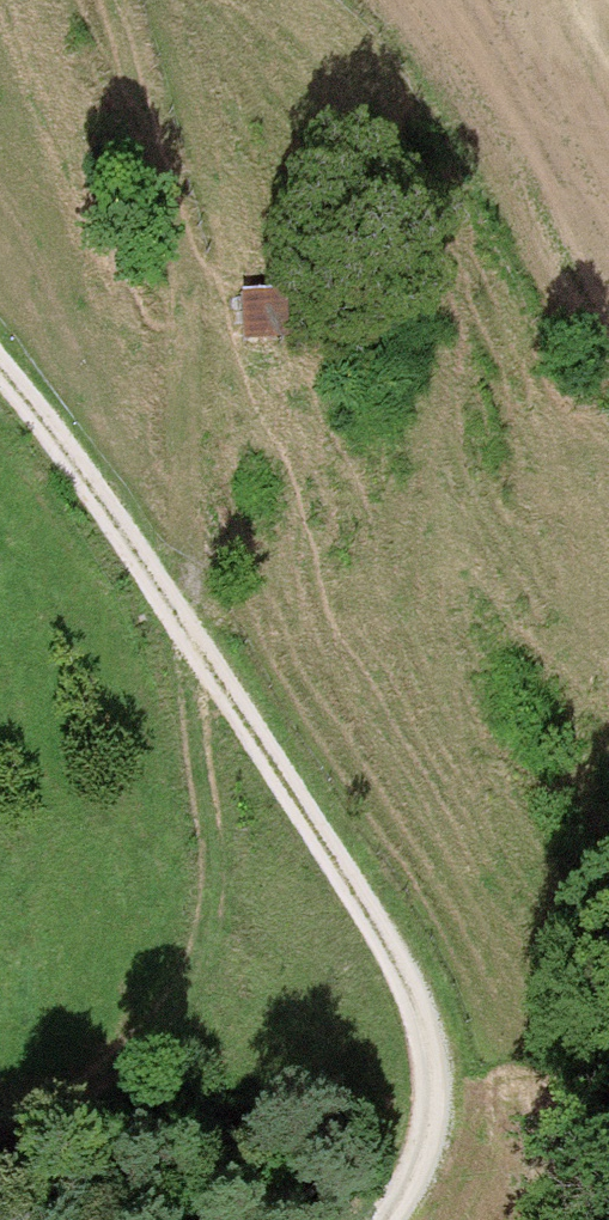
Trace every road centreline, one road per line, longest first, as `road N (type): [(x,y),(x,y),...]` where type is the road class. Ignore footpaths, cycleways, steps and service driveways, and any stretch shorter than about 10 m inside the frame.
road 1 (track): [(0,1217),(113,1115),(172,939),(209,675),(183,426),(115,0)]
road 2 (track): [(370,1219),(395,1190),(423,1081),(411,993),(209,675),(0,385)]

